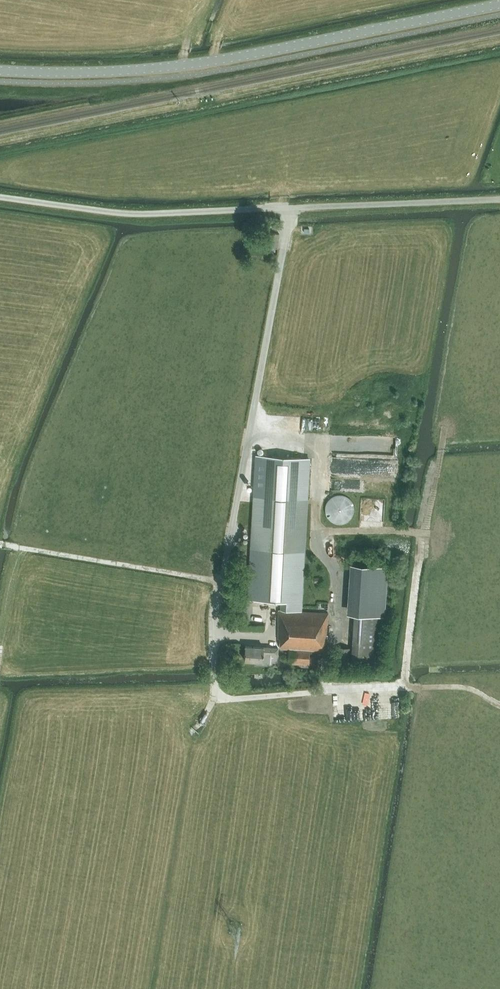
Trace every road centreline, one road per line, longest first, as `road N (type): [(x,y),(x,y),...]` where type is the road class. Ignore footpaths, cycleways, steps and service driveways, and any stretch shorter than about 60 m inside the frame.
road 1 (tertiary): [(0,69),(185,64),(499,5)]
road 2 (track): [(214,663),(218,691),(234,700),(466,687),(499,706)]
road 3 (unclassified): [(0,197),(124,213),(288,209)]
road 4 (track): [(405,687),(425,532),(315,532)]
road 5 (track): [(222,581),(0,543)]
road 6 (track): [(288,209),(499,198)]

